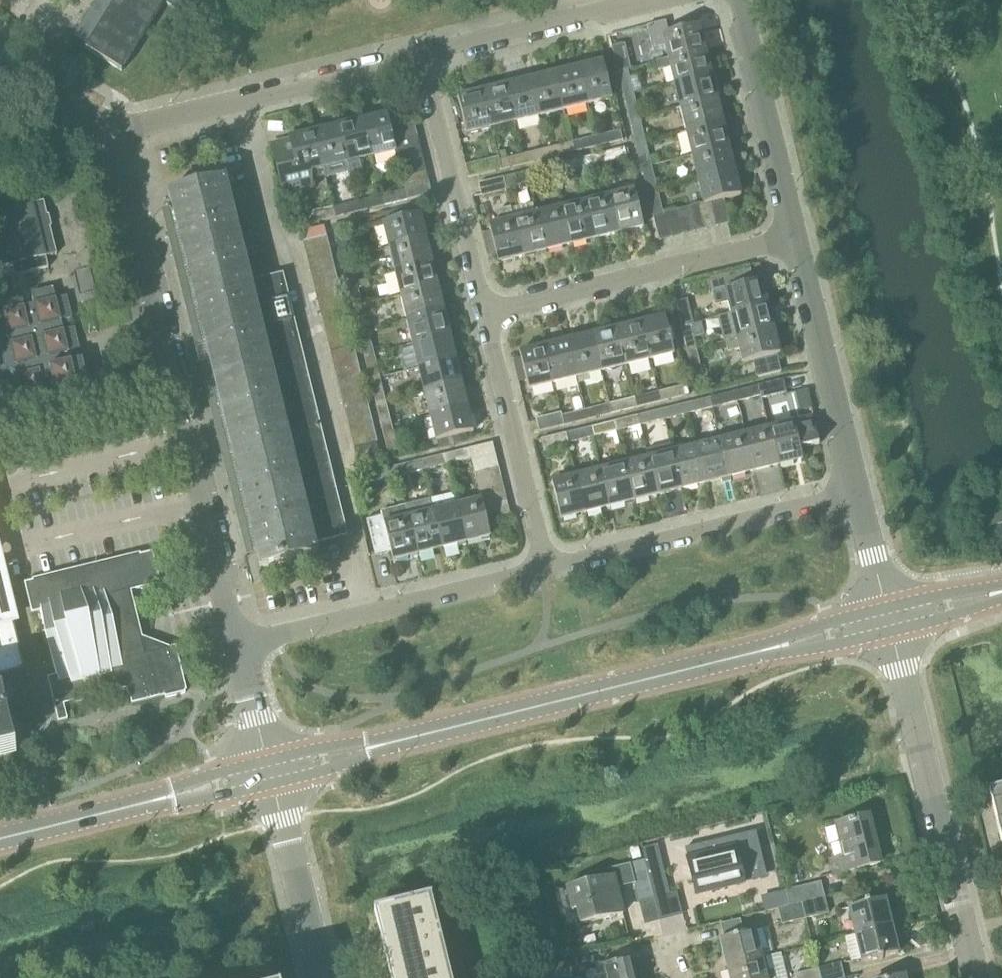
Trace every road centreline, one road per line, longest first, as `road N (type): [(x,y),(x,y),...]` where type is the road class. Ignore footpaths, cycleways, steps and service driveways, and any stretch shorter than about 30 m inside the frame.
road 1 (unclassified): [(225,593),(108,138)]
road 2 (tertiary): [(394,742),(755,653)]
road 3 (residential): [(108,138),(421,58)]
road 4 (residential): [(546,567),(857,490)]
road 5 (residential): [(485,315),(795,238)]
road 6 (residential): [(237,643),(546,567)]
road 7 (unclassified): [(901,669),(977,977)]
road 8 (residential): [(485,315),(421,58)]
road 9 (unclassified): [(857,490),(795,238)]
road 10 (residential): [(546,567),(485,315)]
road 11 (unclassified): [(795,238),(738,0)]
road 12 (residential): [(421,58),(639,0)]
road 13 (unclassified): [(321,977),(274,785)]
road 14 (tertiary): [(0,839),(146,802)]
road 15 (tertiary): [(887,608),(755,653)]
road 16 (tertiary): [(755,653),(892,630)]
road 17 (unclassified): [(108,138),(87,111),(0,55)]
road 18 (tertiary): [(146,802),(178,804),(274,785)]
road 19 (tertiary): [(267,758),(175,785),(146,802)]
road 20 (tertiary): [(394,742),(321,744),(267,758)]
road 21 (tertiary): [(274,785),(394,742)]
road 22 (unclassified): [(887,608),(857,490)]

